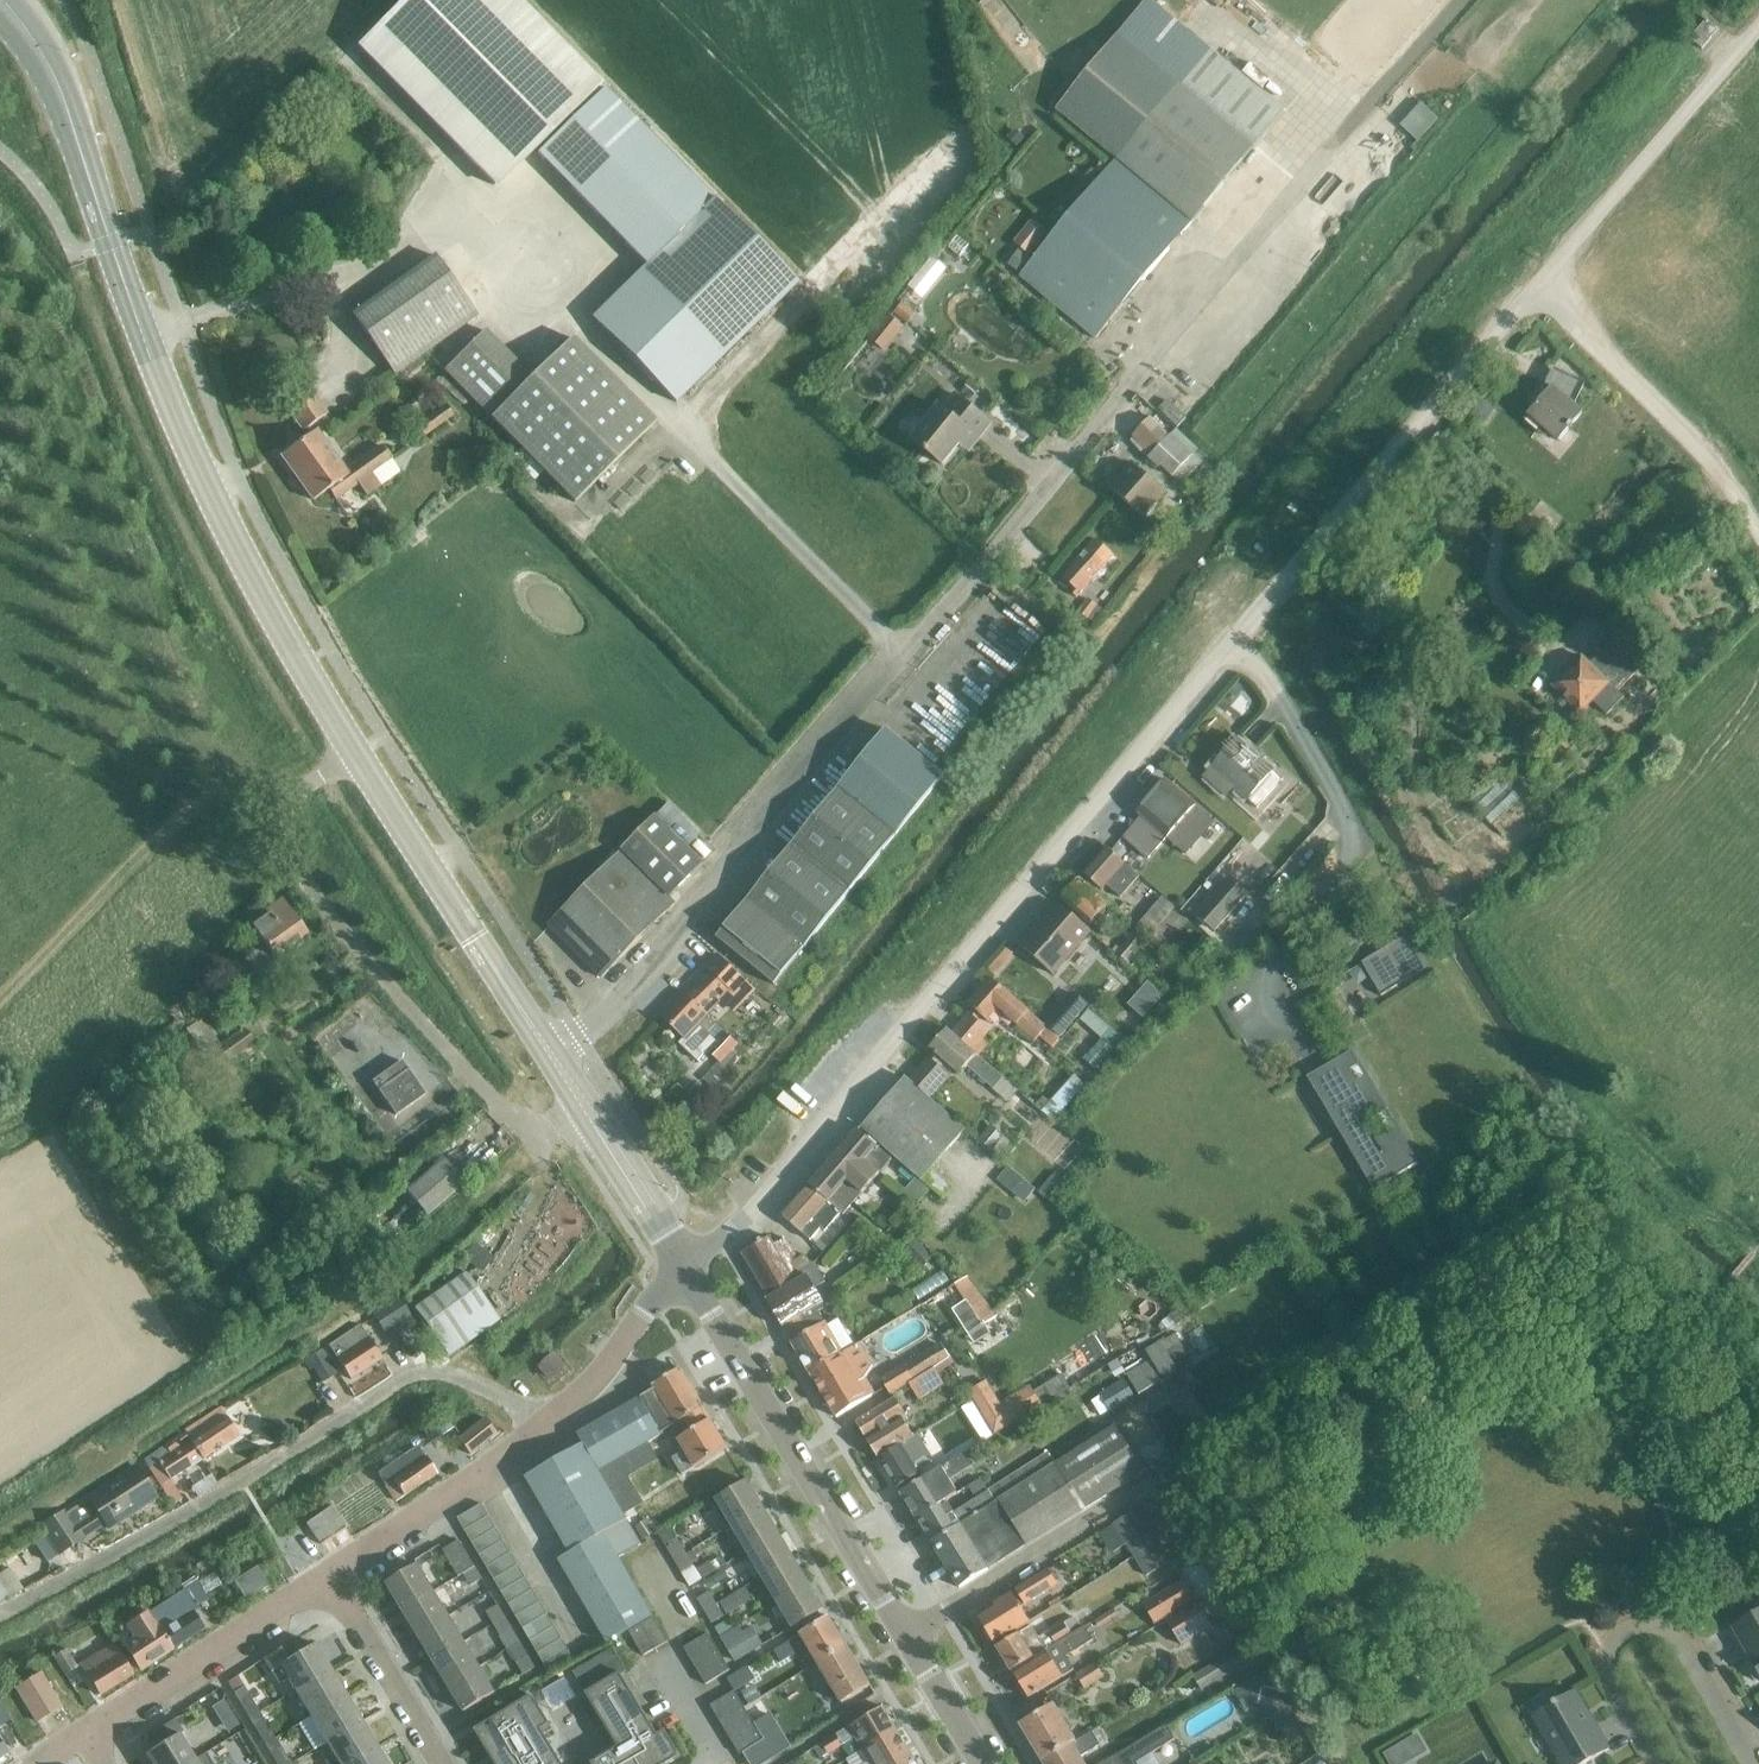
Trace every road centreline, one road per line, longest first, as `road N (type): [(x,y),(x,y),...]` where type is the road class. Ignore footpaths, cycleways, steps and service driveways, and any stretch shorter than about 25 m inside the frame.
road 1 (residential): [(689,1270),(1758,27)]
road 2 (residential): [(1463,0),(900,650),(581,1039),(556,1058)]
road 3 (tertiary): [(354,756),(184,441),(52,72),(1,0)]
road 4 (residential): [(542,1430),(521,1409),(446,1374),(406,1375),(180,1521),(0,1619)]
road 5 (residential): [(1336,1763),(1160,1487),(1150,1484),(907,1634)]
road 6 (unclassified): [(587,1106),(550,1134),(527,1128),(305,886),(292,810),(304,788),(354,756)]
road 7 (tertiary): [(907,1634),(689,1270)]
road 8 (tertiary): [(556,1058),(354,756)]
road 9 (residential): [(1660,1763),(1611,1682),(1606,1656),(1643,1625),(1686,1644),(1753,1763)]
road 10 (residential): [(86,1734),(328,1576)]
road 11 (residential): [(328,1576),(542,1430)]
road 12 (residential): [(439,1763),(328,1576)]
road 13 (residential): [(542,1430),(689,1270)]
road 14 (tertiary): [(689,1270),(587,1106)]
road 15 (tertiary): [(985,1763),(907,1634)]

